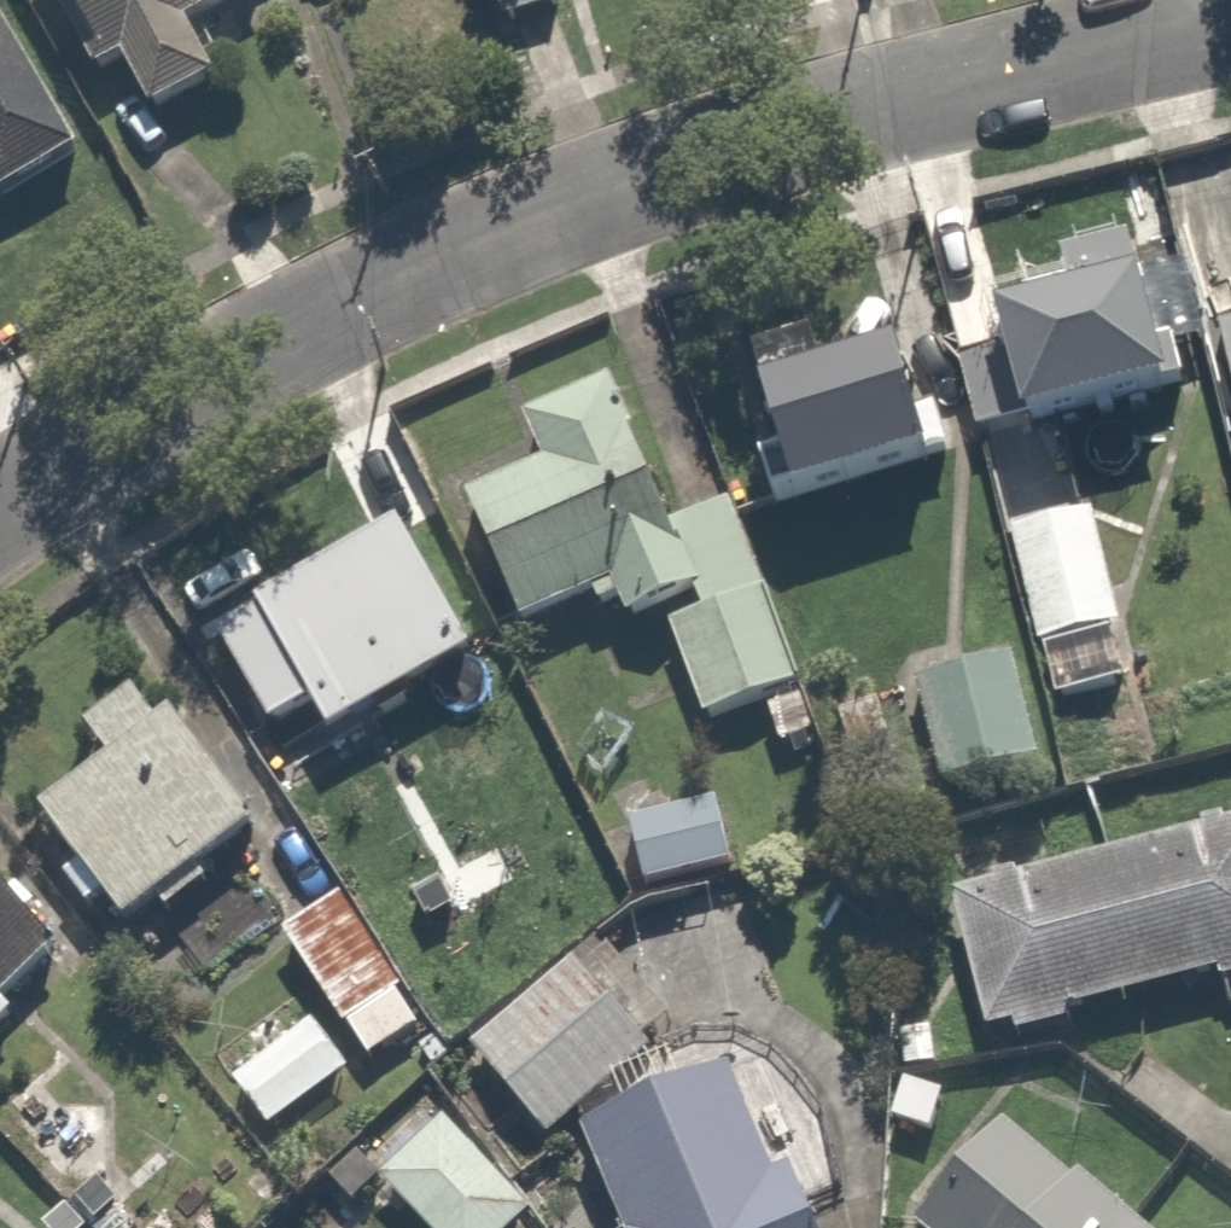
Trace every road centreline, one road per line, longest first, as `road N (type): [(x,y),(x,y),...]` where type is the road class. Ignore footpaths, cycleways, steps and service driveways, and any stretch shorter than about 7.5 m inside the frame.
road 1 (residential): [(0,521),(227,365),(445,250),(998,78),(1230,24)]

